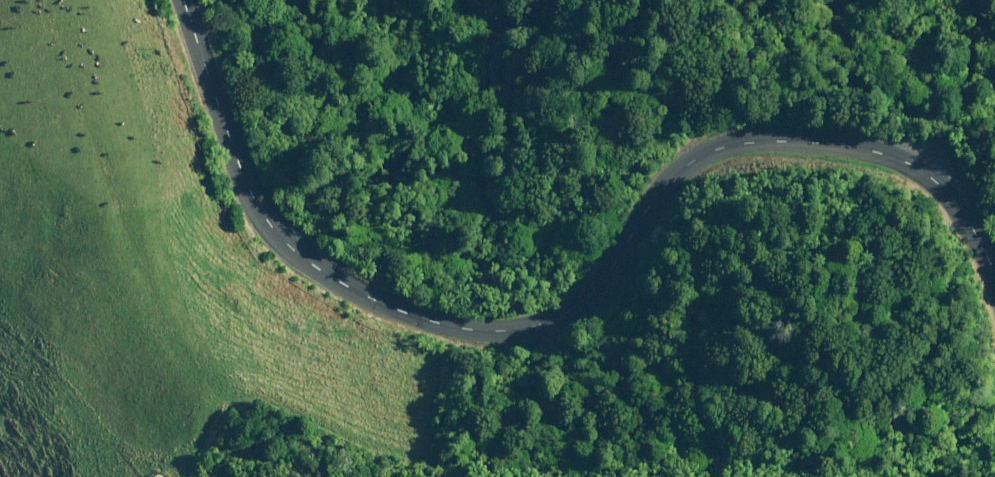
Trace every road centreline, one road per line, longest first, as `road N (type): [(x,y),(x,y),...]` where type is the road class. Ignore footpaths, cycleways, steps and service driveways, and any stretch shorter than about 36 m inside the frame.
road 1 (unclassified): [(994,270),(960,208),(917,165),(849,145),(746,143),(715,149),(670,179),(609,270),(566,313),(506,331),(430,321),(325,274),(270,225),(247,183),(186,0)]
road 2 (track): [(994,419),(933,439),(739,447),(458,426),(325,378),(233,377),(219,390),(182,476)]

